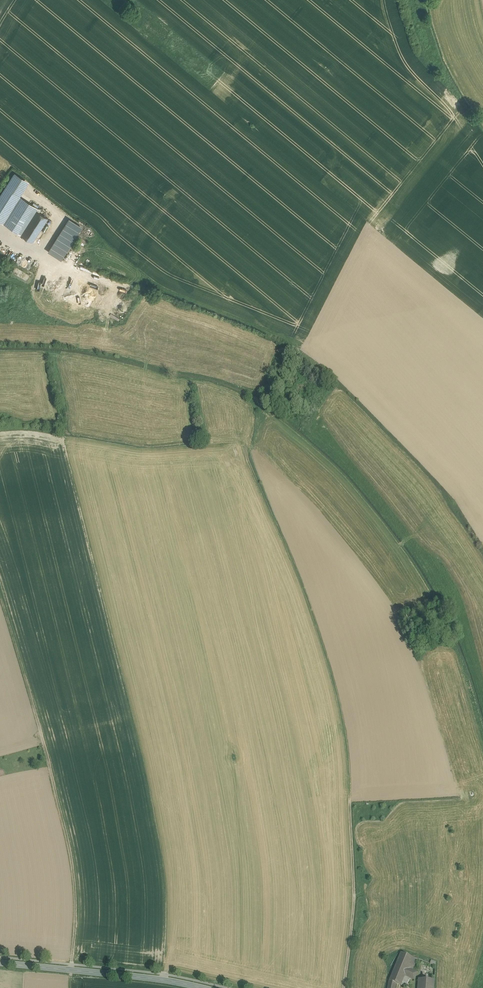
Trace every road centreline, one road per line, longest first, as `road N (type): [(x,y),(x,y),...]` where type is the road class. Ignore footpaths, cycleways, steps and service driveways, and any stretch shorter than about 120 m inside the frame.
road 1 (track): [(344,987),(354,895),(342,715),(299,578),(247,453)]
road 2 (secondary): [(199,987),(0,962)]

